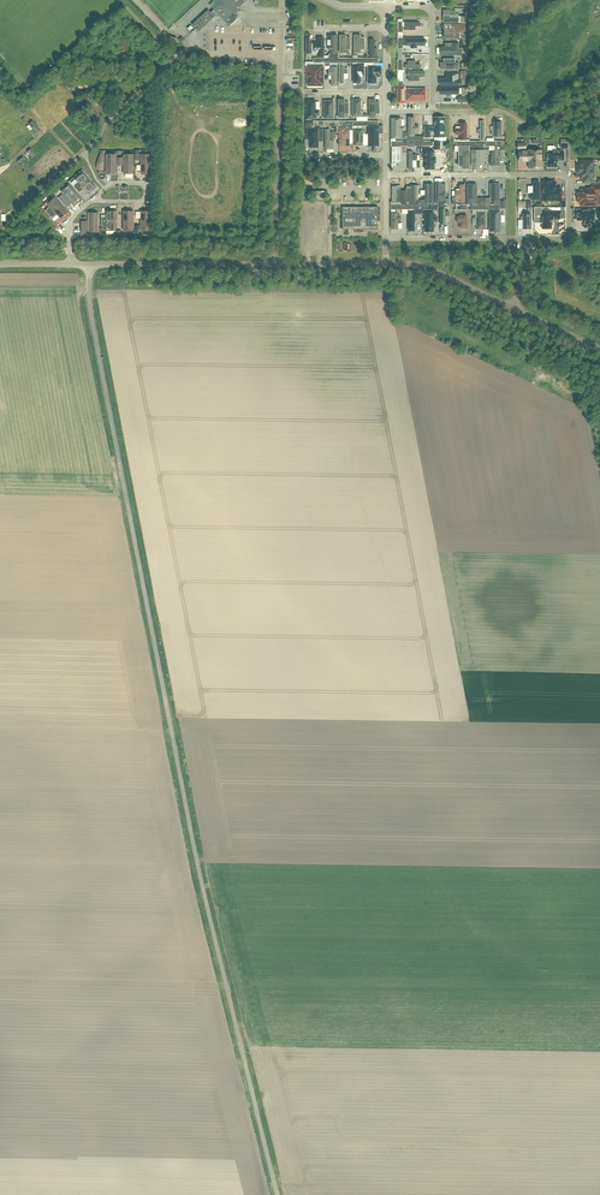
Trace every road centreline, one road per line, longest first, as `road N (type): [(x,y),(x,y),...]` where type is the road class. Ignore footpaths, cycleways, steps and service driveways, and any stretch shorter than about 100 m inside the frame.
road 1 (unclassified): [(277,1194),(182,783),(99,356),(89,264)]
road 2 (residential): [(528,239),(569,236),(566,175),(386,175)]
road 3 (unclassified): [(282,0),(275,264)]
road 4 (unclassified): [(275,264),(89,264)]
road 5 (residential): [(386,239),(528,239)]
road 6 (residential): [(394,7),(429,7),(432,112)]
road 7 (unclassified): [(512,307),(435,271),(386,263)]

